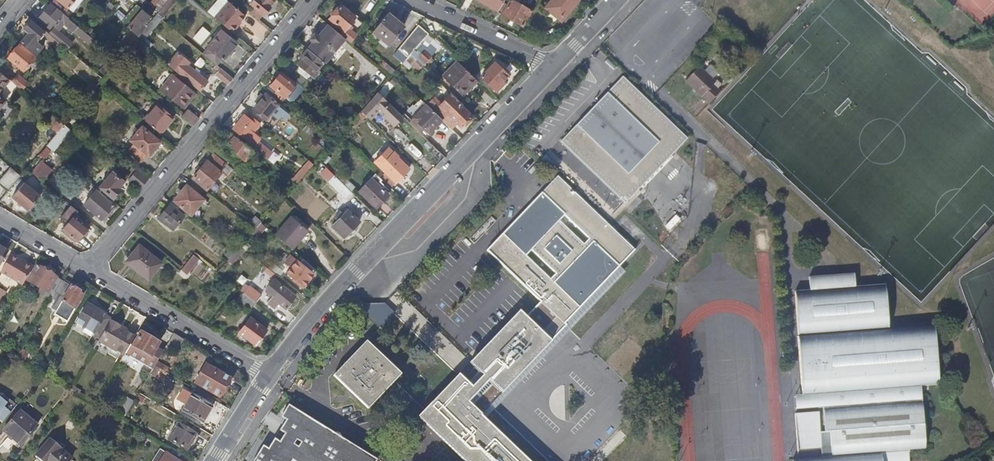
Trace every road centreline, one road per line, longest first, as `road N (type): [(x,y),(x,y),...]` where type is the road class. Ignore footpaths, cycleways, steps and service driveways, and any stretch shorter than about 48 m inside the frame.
road 1 (residential): [(269,375),(314,315),(549,68)]
road 2 (residential): [(88,271),(311,0)]
road 3 (residential): [(88,271),(269,375)]
road 4 (residential): [(408,0),(549,68)]

